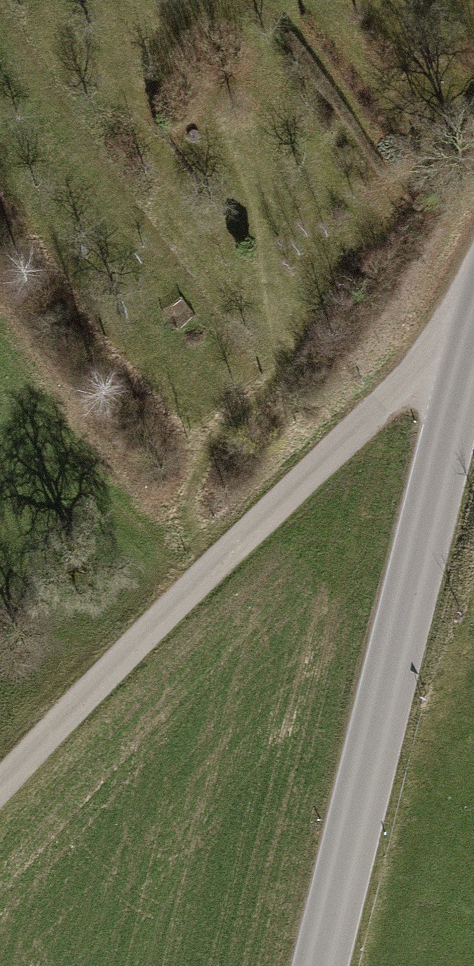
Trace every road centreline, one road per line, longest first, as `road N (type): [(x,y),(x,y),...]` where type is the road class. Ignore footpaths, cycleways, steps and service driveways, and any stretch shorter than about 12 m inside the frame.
road 1 (track): [(471,328),(0,796)]
road 2 (tertiary): [(321,965),(473,320)]

